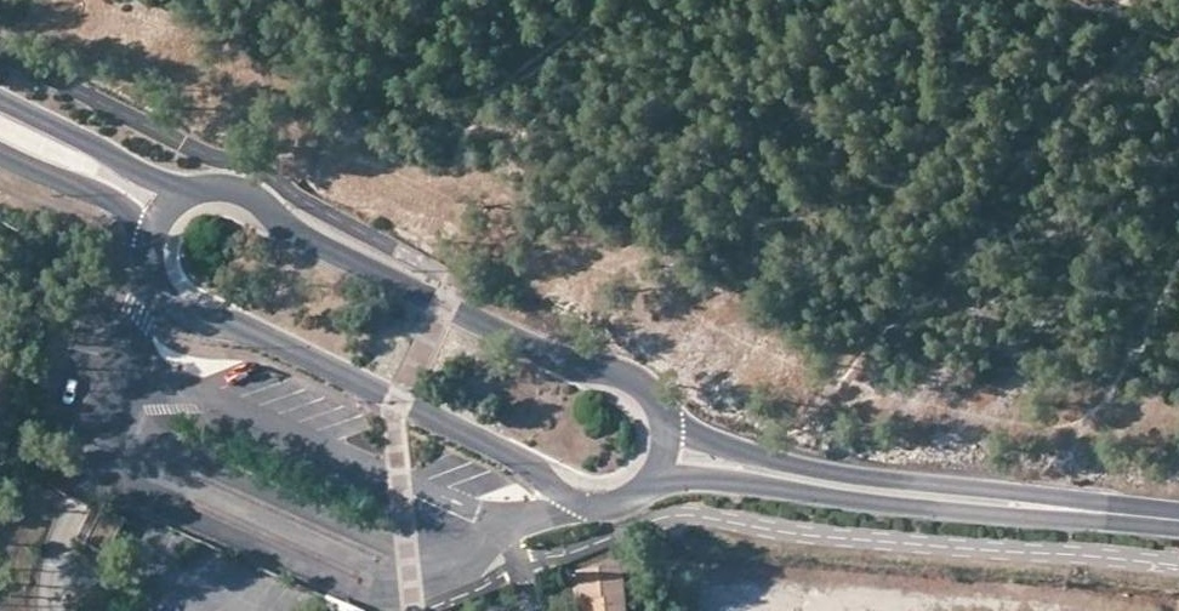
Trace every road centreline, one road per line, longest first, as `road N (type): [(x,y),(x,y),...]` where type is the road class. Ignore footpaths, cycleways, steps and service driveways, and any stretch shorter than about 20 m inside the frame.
road 1 (secondary): [(148,238),(152,283),(194,322),(253,336),(511,459),(579,503),(619,507),(655,485)]
road 2 (secondary): [(665,421),(654,400),(622,377),(567,365),(443,309),(279,226),(240,193),(186,193)]
road 3 (secondary): [(655,485),(742,481),(902,504),(1178,522)]
road 4 (secondary): [(1178,517),(813,467),(665,421)]
road 5 (secondary): [(186,193),(0,103)]
road 6 (secondary): [(0,155),(114,202),(148,238)]

